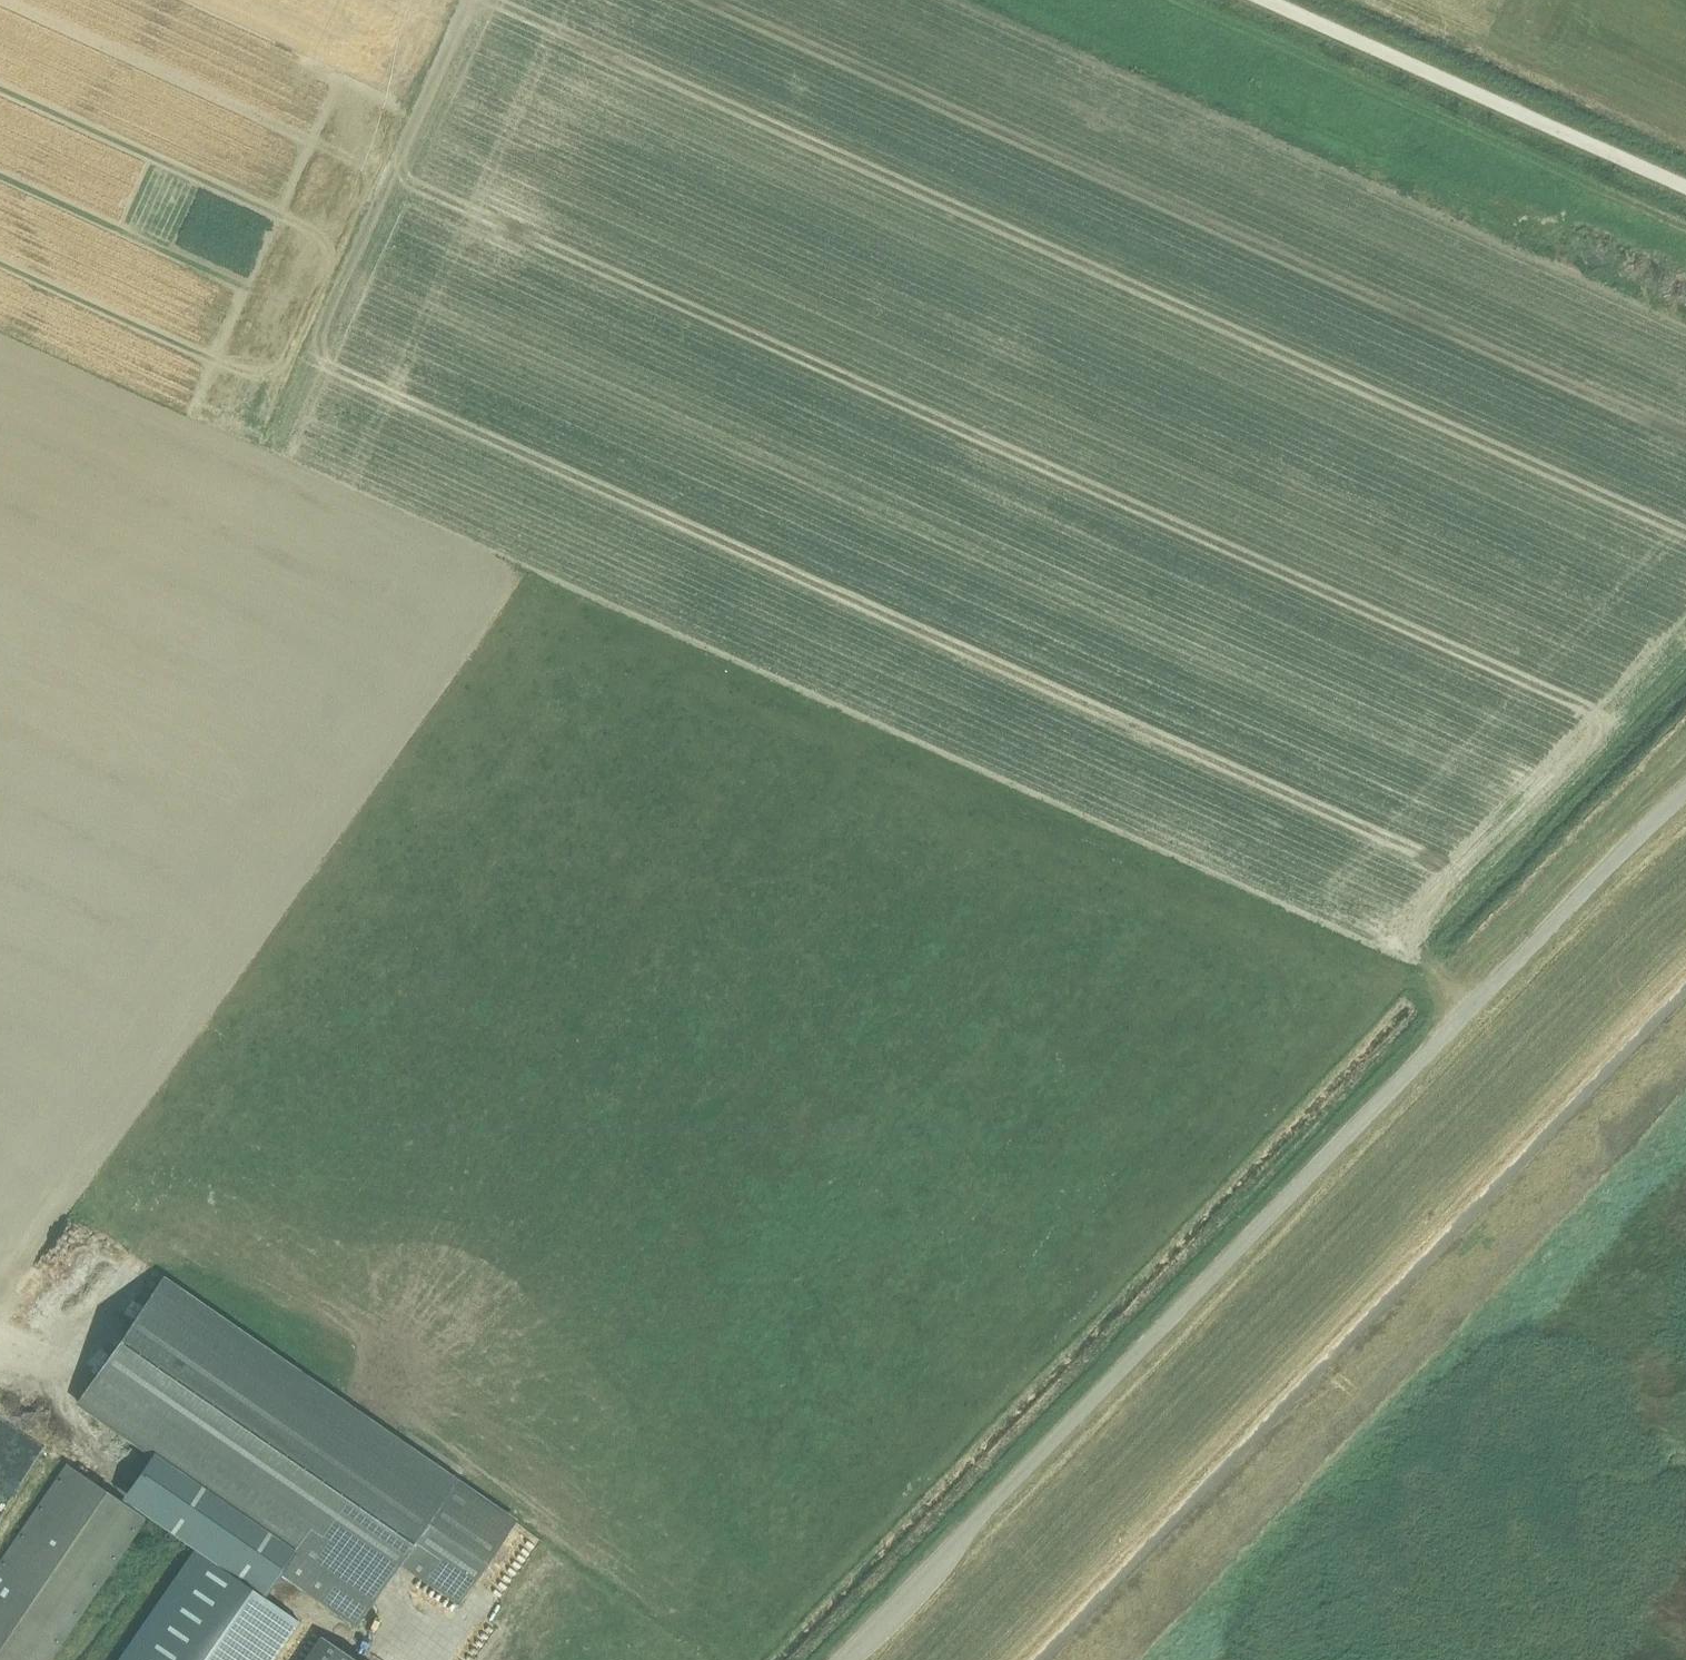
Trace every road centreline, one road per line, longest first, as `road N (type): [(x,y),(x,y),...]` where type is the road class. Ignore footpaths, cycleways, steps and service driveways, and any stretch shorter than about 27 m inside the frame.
road 1 (unclassified): [(840,1659),(1685,789)]
road 2 (unclassified): [(1685,185),(1268,0)]

